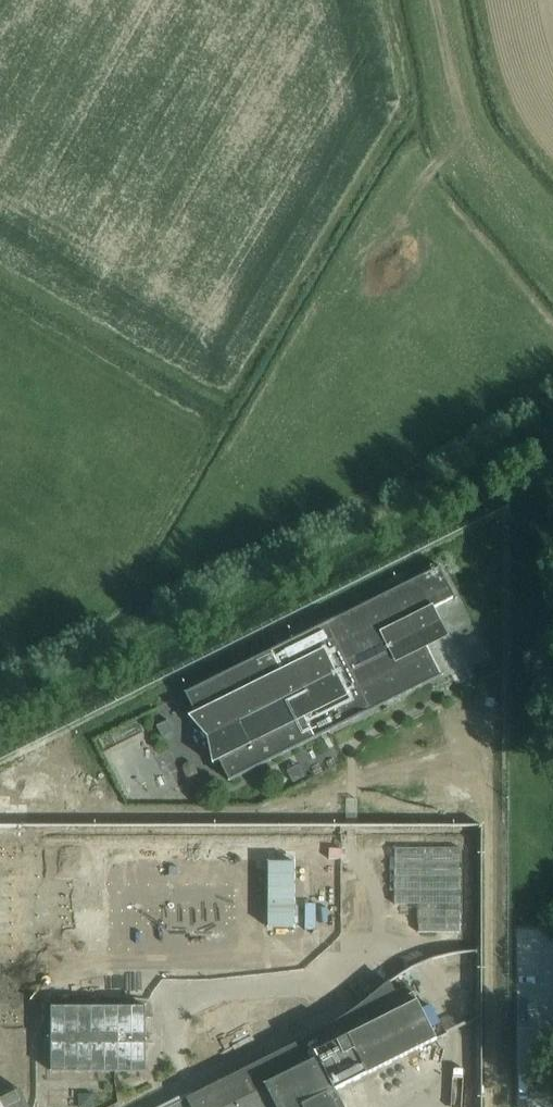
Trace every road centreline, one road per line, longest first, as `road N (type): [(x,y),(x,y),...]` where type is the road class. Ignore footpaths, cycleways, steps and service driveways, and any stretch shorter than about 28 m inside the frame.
road 1 (track): [(552,436),(0,715)]
road 2 (track): [(439,0),(480,167),(552,248)]

